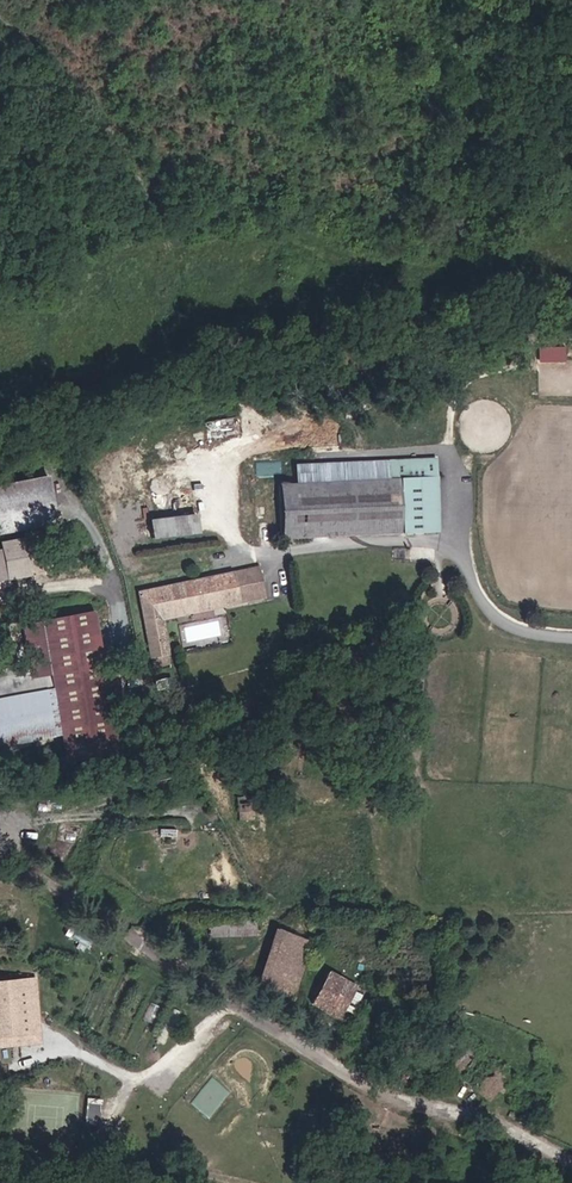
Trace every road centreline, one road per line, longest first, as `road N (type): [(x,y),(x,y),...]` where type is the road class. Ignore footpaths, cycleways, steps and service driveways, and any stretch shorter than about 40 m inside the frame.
road 1 (track): [(571,1167),(351,1074),(16,864)]
road 2 (track): [(571,637),(533,635),(484,612),(456,468)]

